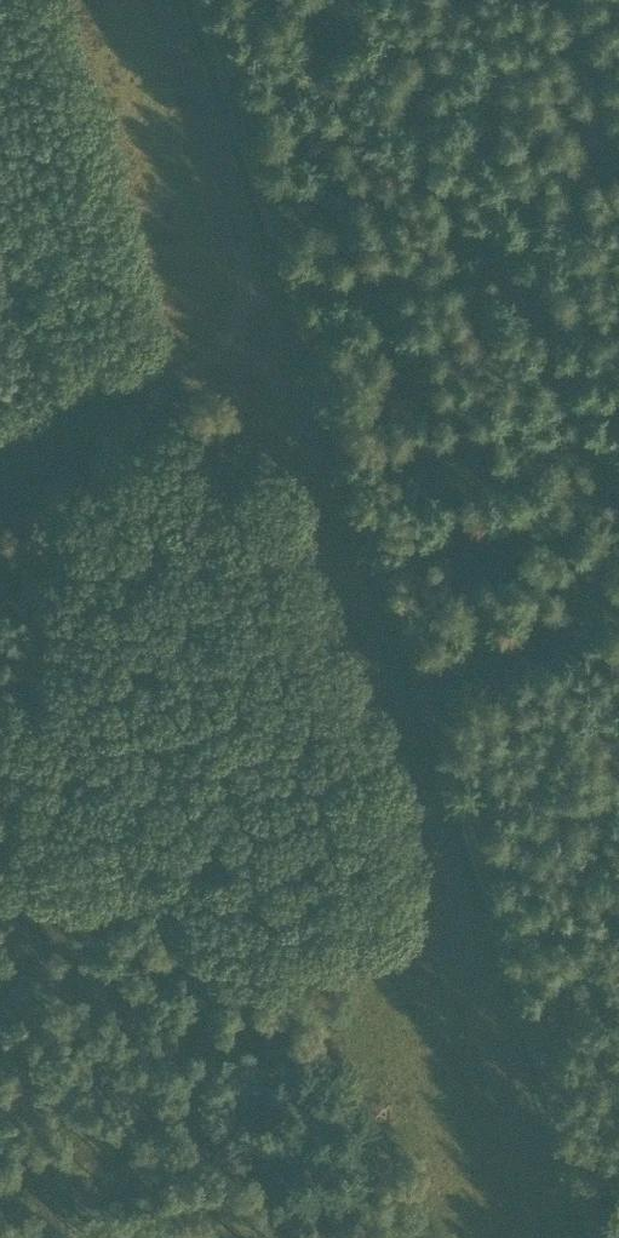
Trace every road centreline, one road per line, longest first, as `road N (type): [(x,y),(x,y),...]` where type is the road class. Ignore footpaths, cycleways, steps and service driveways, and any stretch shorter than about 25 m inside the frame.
road 1 (track): [(198,0),(596,1237)]
road 2 (track): [(272,327),(554,1237)]
road 3 (track): [(163,0),(272,327)]
road 4 (track): [(272,327),(0,453)]
road 5 (track): [(420,688),(618,600)]

